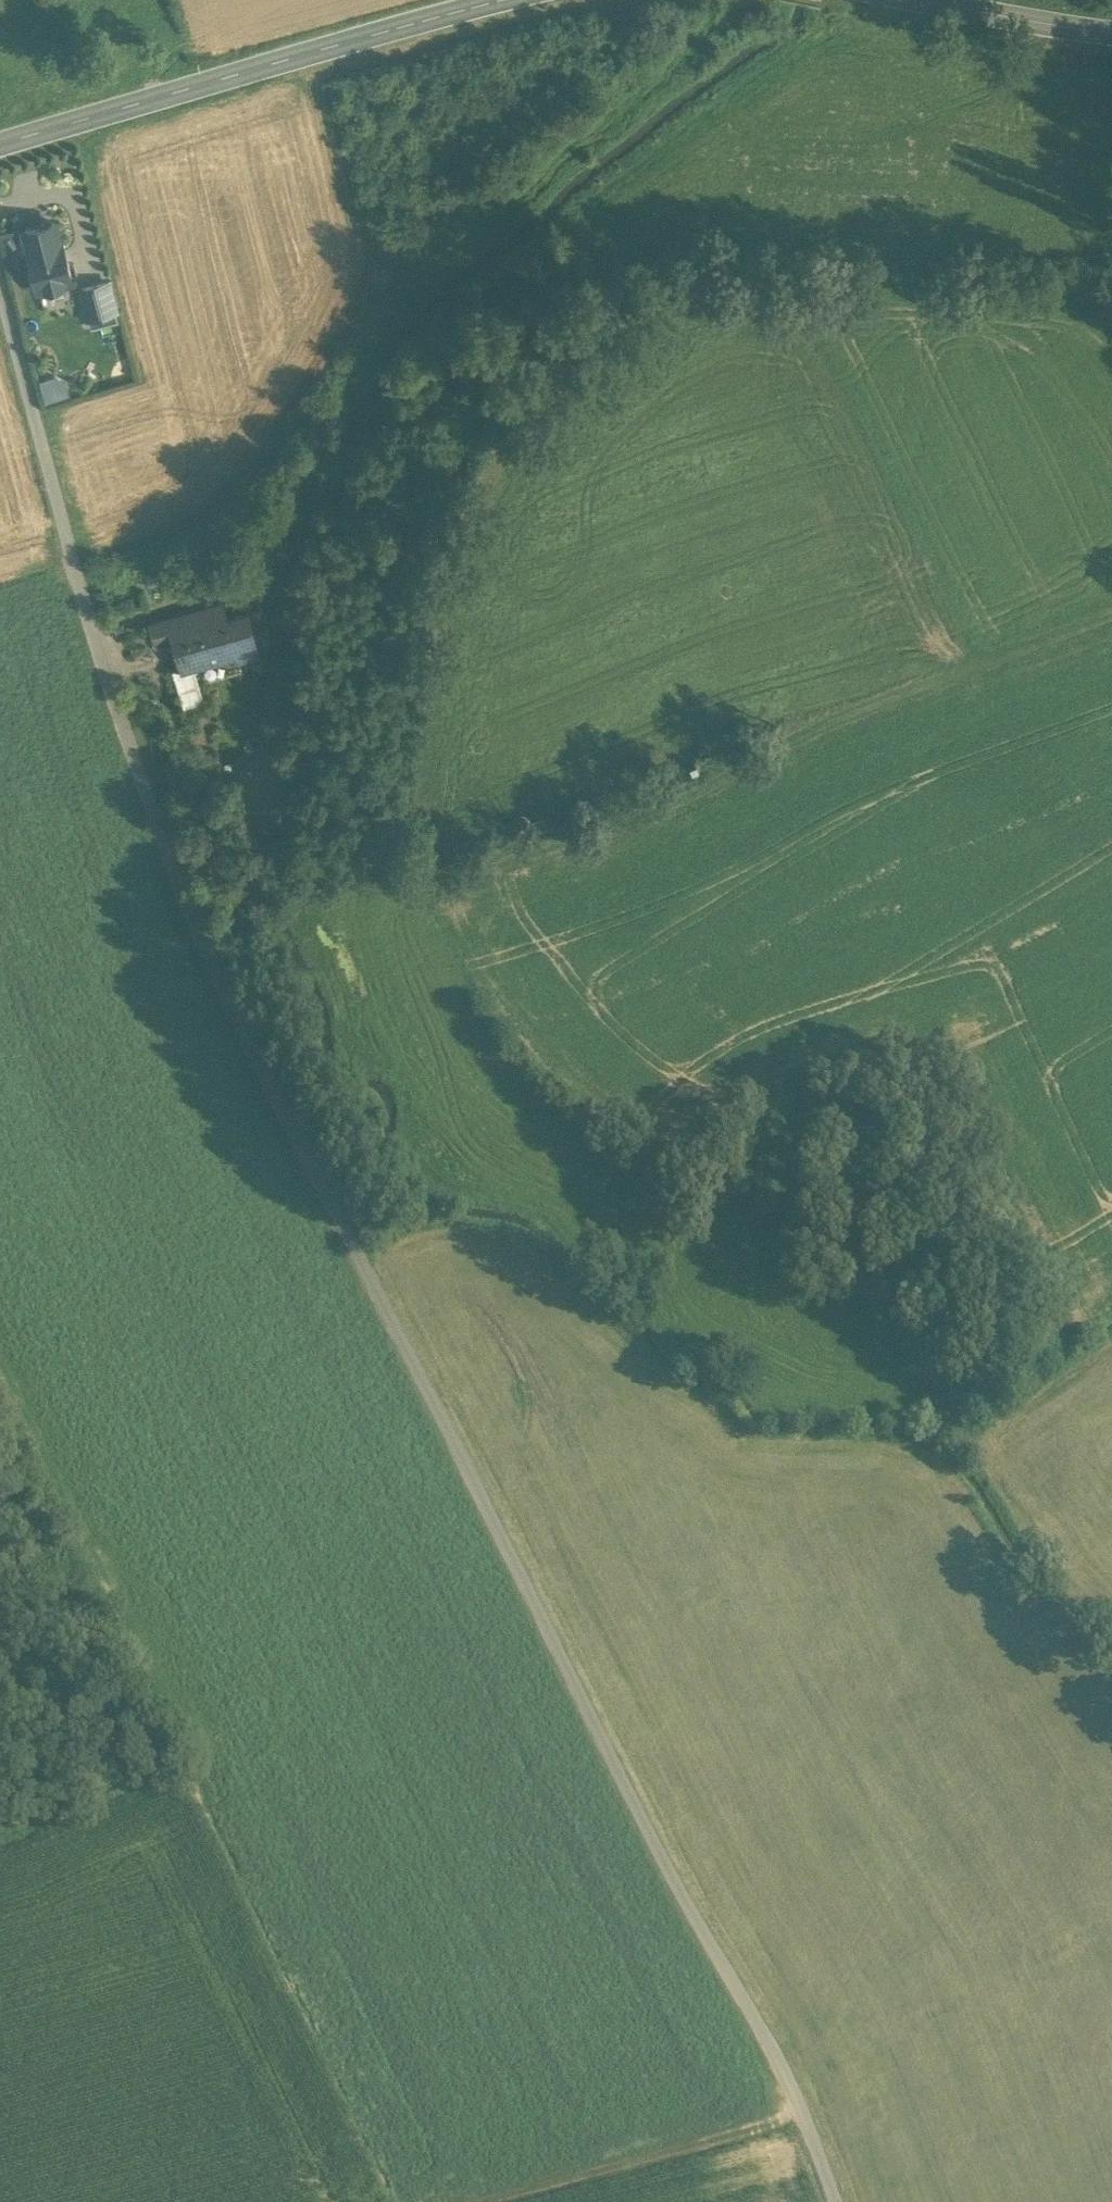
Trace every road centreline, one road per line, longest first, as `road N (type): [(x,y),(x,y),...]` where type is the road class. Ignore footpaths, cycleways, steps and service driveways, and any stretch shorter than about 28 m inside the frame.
road 1 (track): [(0,289),(198,943),(662,1860),(786,2078),(834,2201)]
road 2 (secondary): [(493,0),(0,144)]
road 3 (secondary): [(1111,30),(931,0)]

